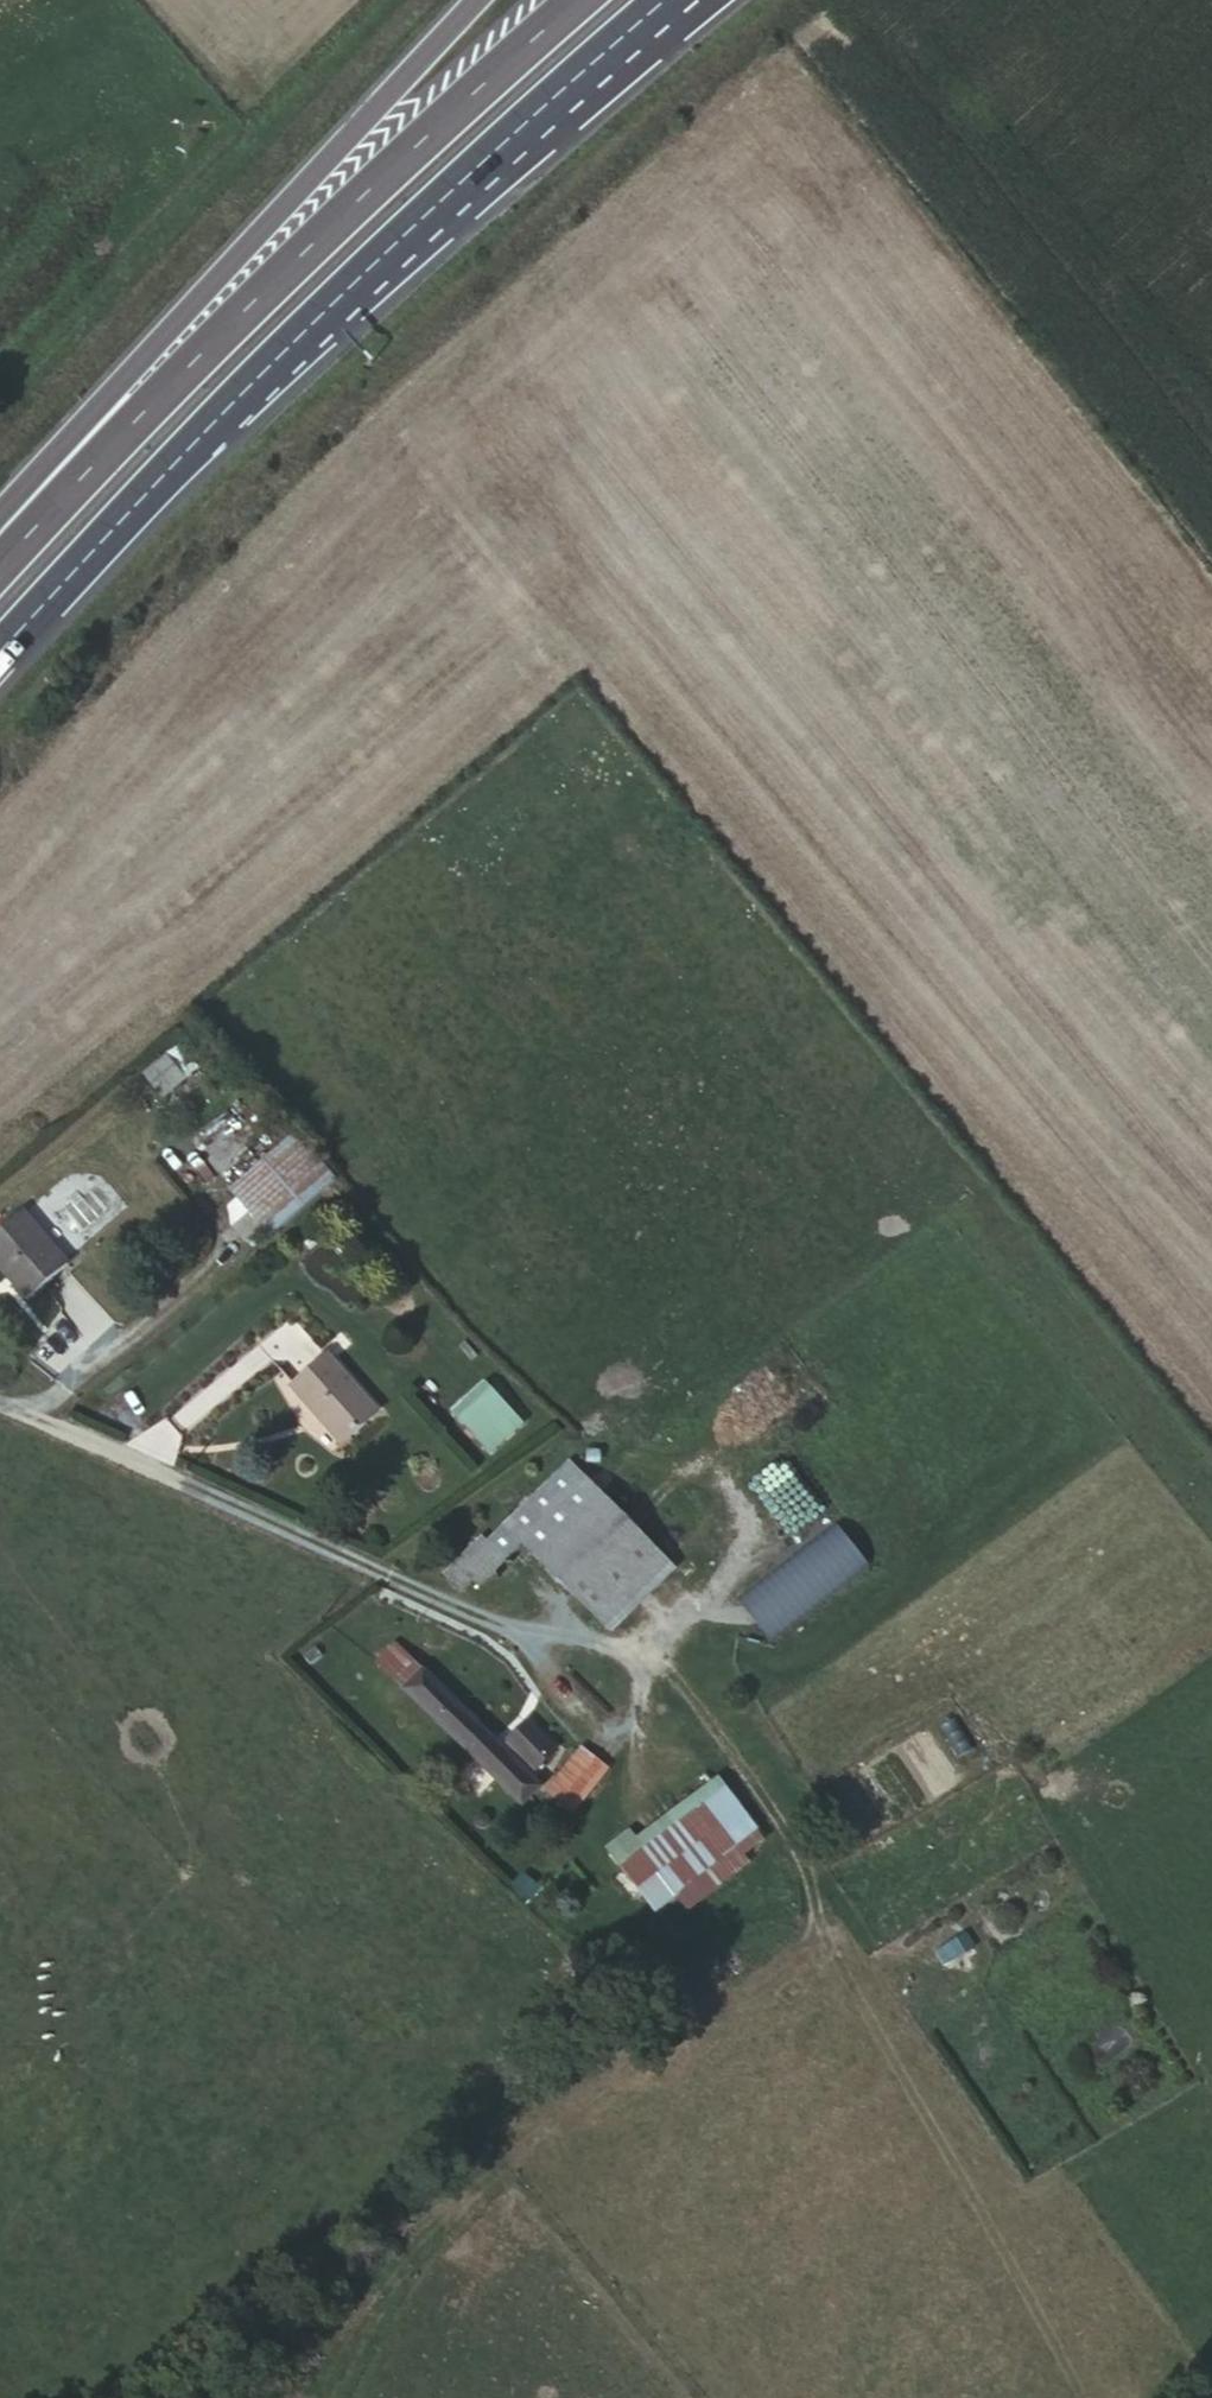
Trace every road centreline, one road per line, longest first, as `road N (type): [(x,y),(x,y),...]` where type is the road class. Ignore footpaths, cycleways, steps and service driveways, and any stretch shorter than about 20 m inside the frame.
road 1 (motorway): [(0,655),(272,368),(446,201),(675,0)]
road 2 (motorway): [(581,0),(240,315),(0,567)]
road 3 (motorway): [(472,0),(0,519)]
road 4 (residential): [(0,1394),(347,1553)]

